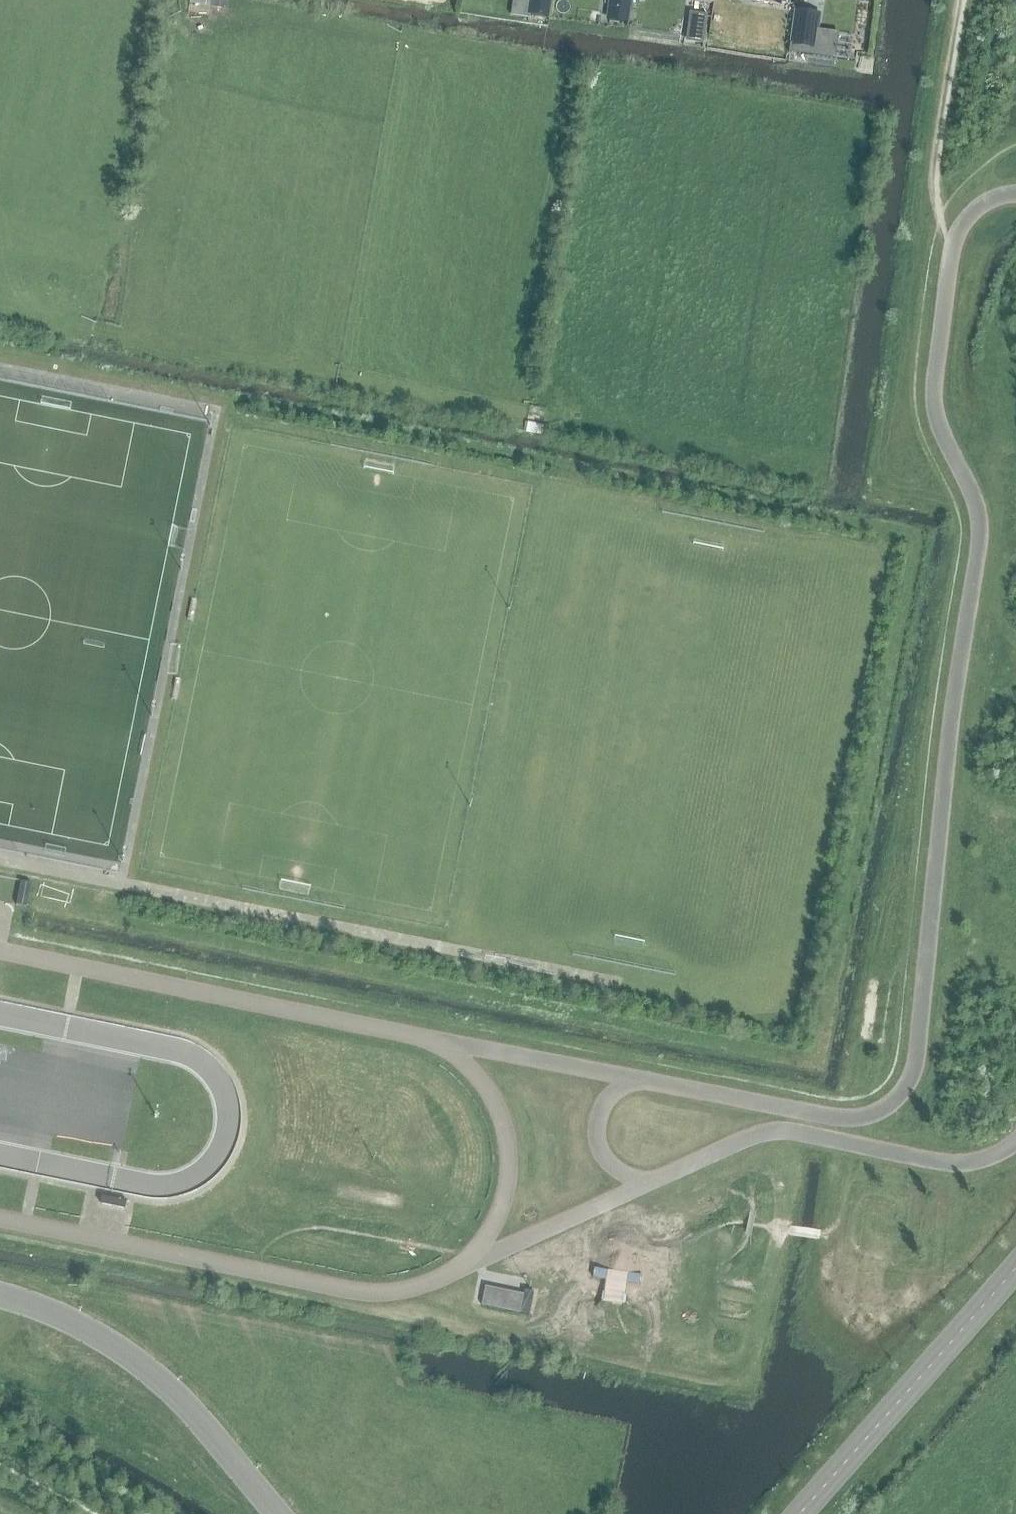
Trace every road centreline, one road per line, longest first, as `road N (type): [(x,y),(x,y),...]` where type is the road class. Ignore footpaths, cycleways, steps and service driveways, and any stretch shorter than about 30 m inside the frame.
road 1 (unclassified): [(0,1293),(89,1328),(151,1372),(278,1513)]
road 2 (tertiary): [(799,1513),(1015,1269)]

